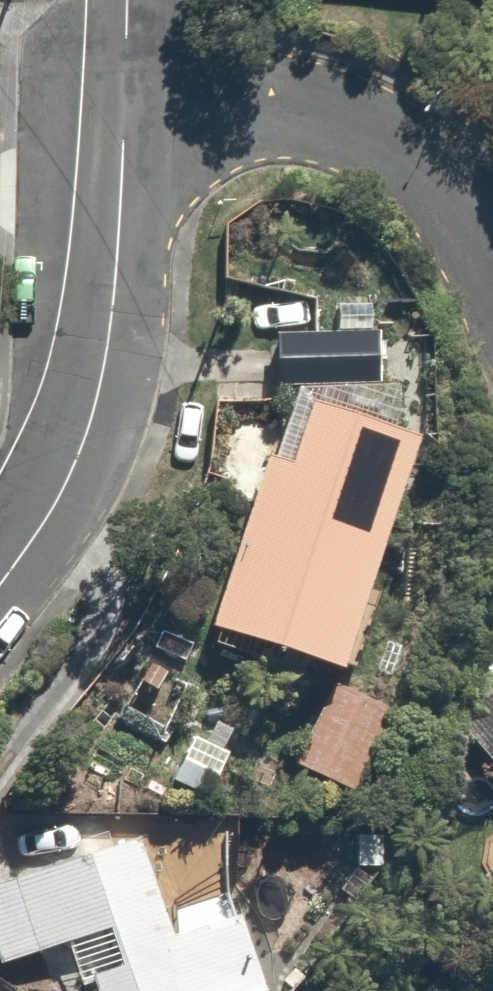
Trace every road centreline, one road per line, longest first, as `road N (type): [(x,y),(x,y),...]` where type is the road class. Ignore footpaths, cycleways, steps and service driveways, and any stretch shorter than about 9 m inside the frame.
road 1 (residential): [(0,594),(76,472),(98,397),(126,100)]
road 2 (residential): [(126,100),(327,134),(390,165),(430,198),(492,297)]

